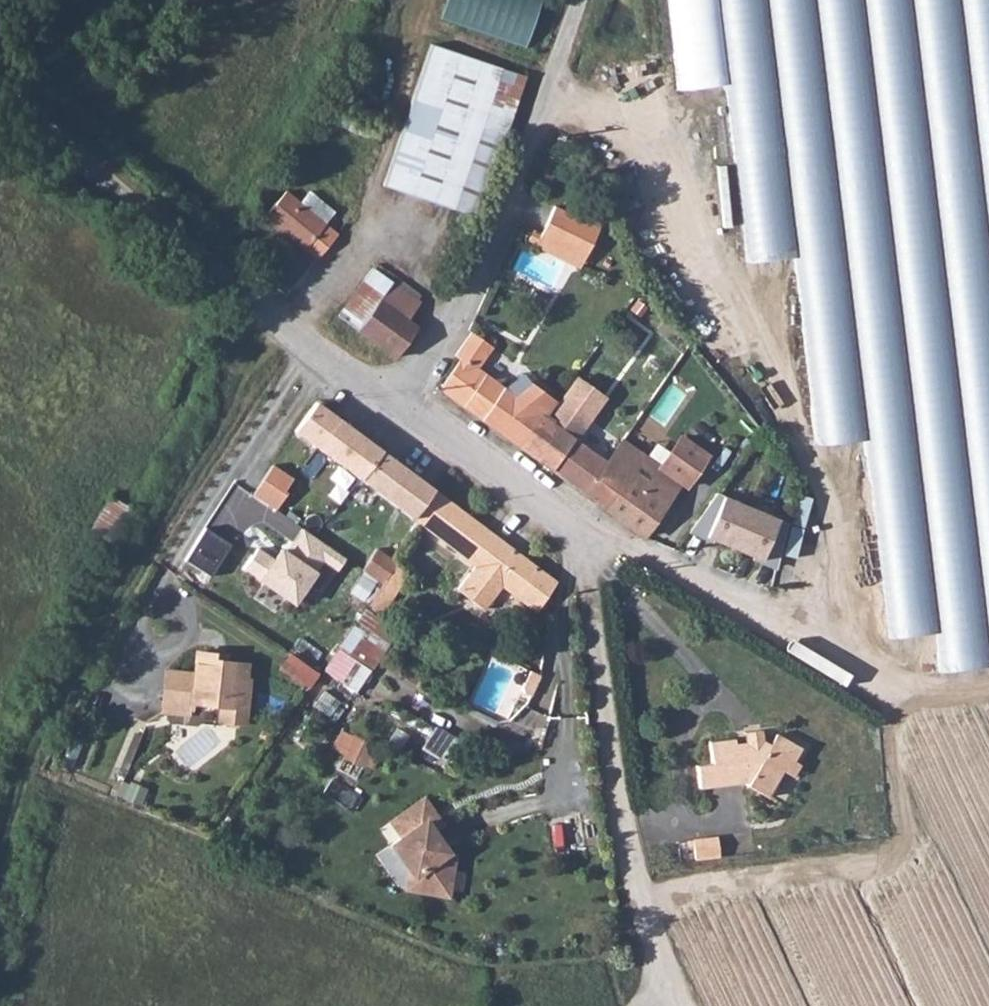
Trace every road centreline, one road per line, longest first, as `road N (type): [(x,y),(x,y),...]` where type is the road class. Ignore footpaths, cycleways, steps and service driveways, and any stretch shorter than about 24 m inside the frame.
road 1 (residential): [(401,407),(577,536),(817,634),(897,734),(944,765)]
road 2 (track): [(577,536),(630,859),(679,1005)]
road 3 (unclassified): [(585,0),(484,261),(401,407)]
road 4 (unclassified): [(0,87),(217,261)]
road 5 (residential): [(217,261),(401,407)]

